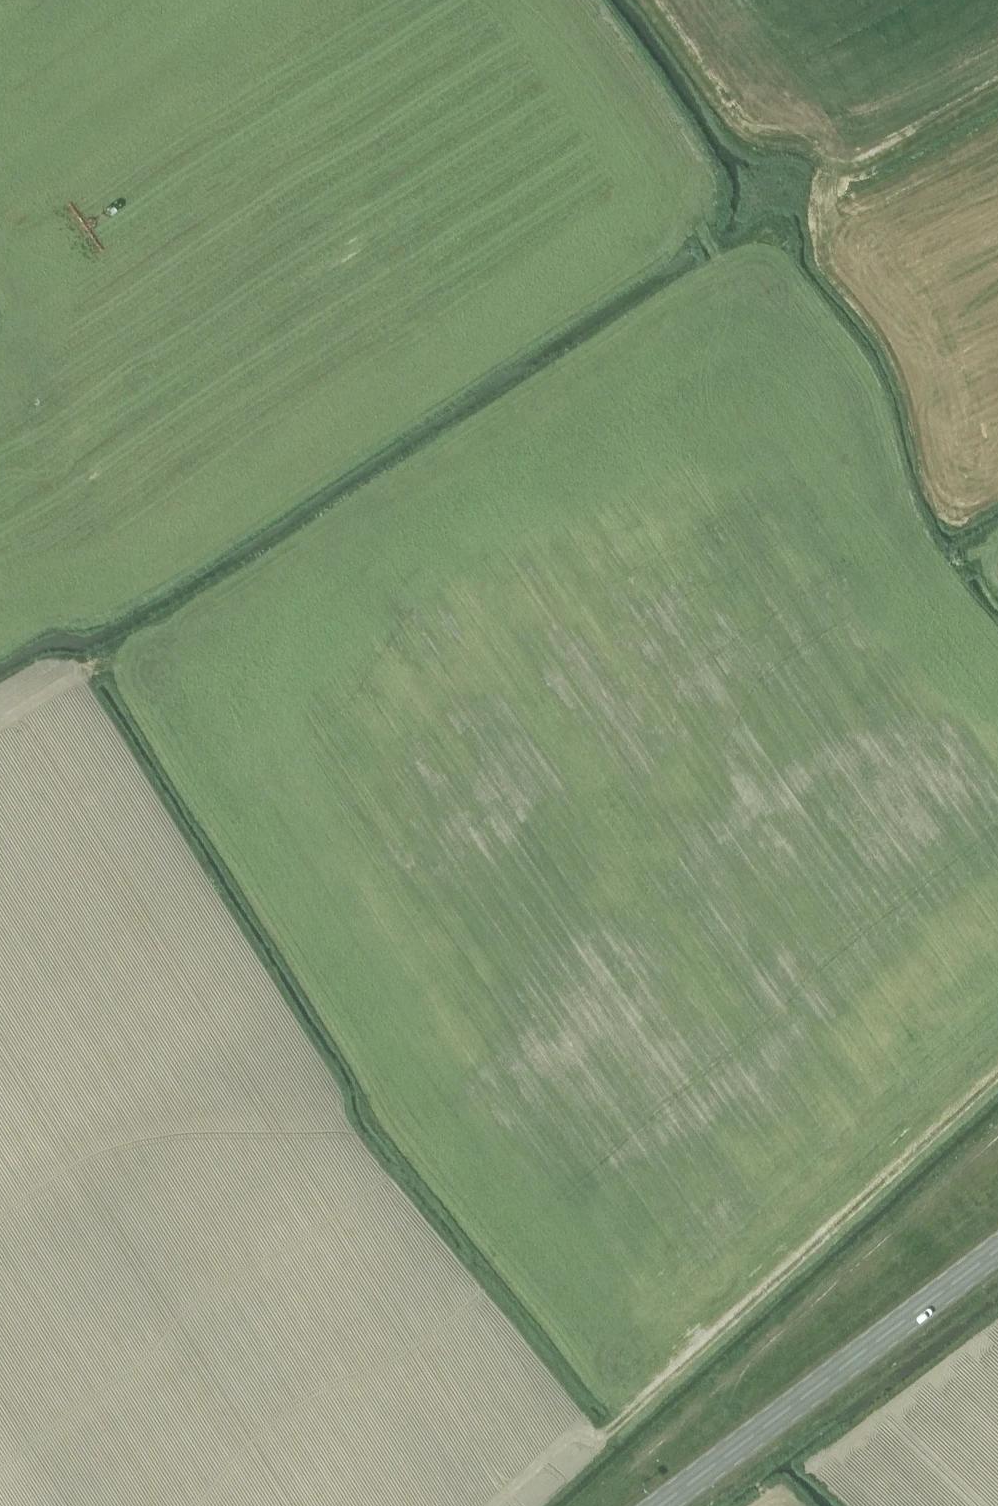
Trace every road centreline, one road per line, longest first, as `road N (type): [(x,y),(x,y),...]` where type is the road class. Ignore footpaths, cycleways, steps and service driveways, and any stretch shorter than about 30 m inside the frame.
road 1 (track): [(601,1436),(997,1074)]
road 2 (primary): [(997,1248),(658,1505)]

